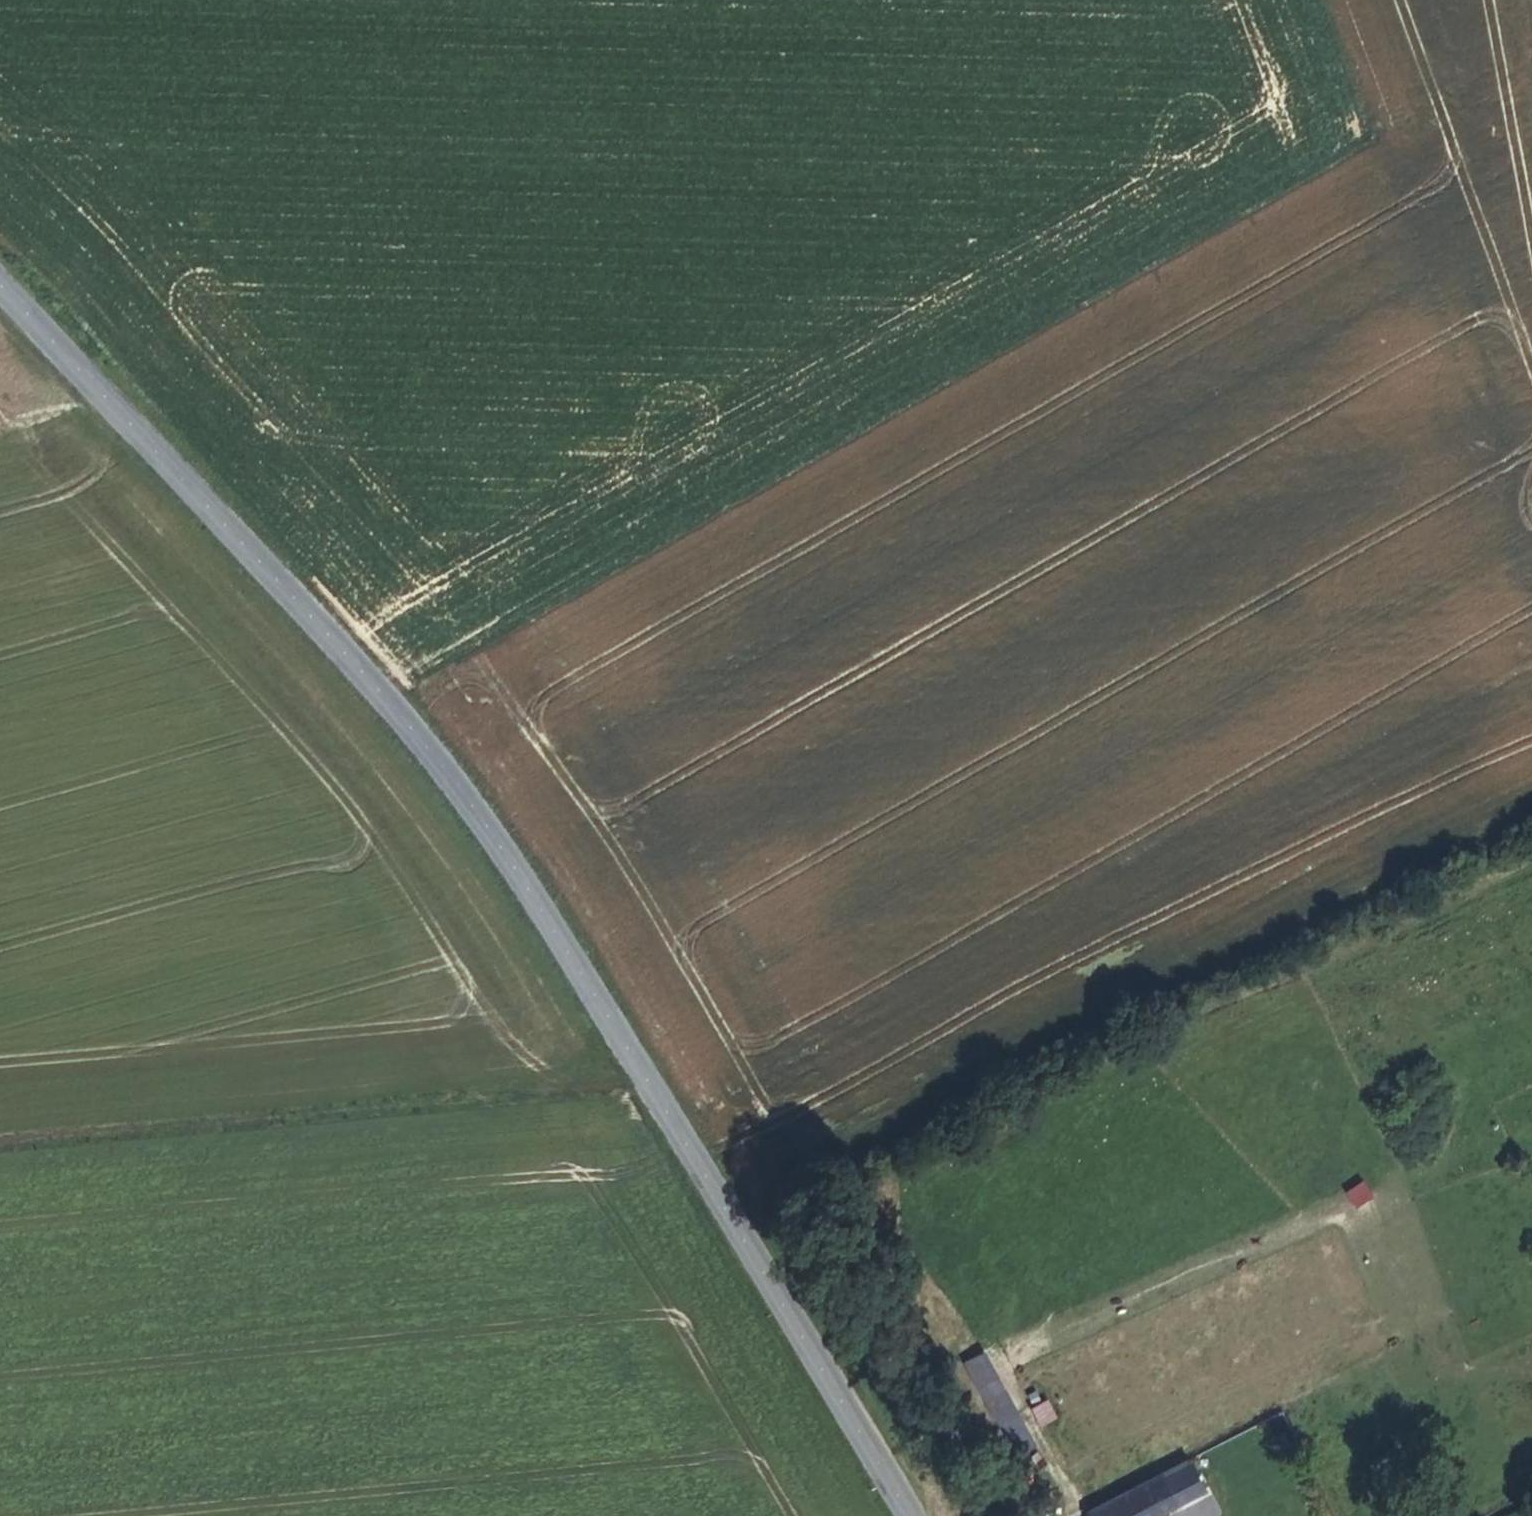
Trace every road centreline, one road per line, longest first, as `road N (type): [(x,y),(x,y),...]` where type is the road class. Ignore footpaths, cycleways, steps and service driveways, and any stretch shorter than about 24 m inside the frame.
road 1 (secondary): [(911,1515),(489,830),(399,714),(0,283)]
road 2 (track): [(0,1144),(647,1081)]

